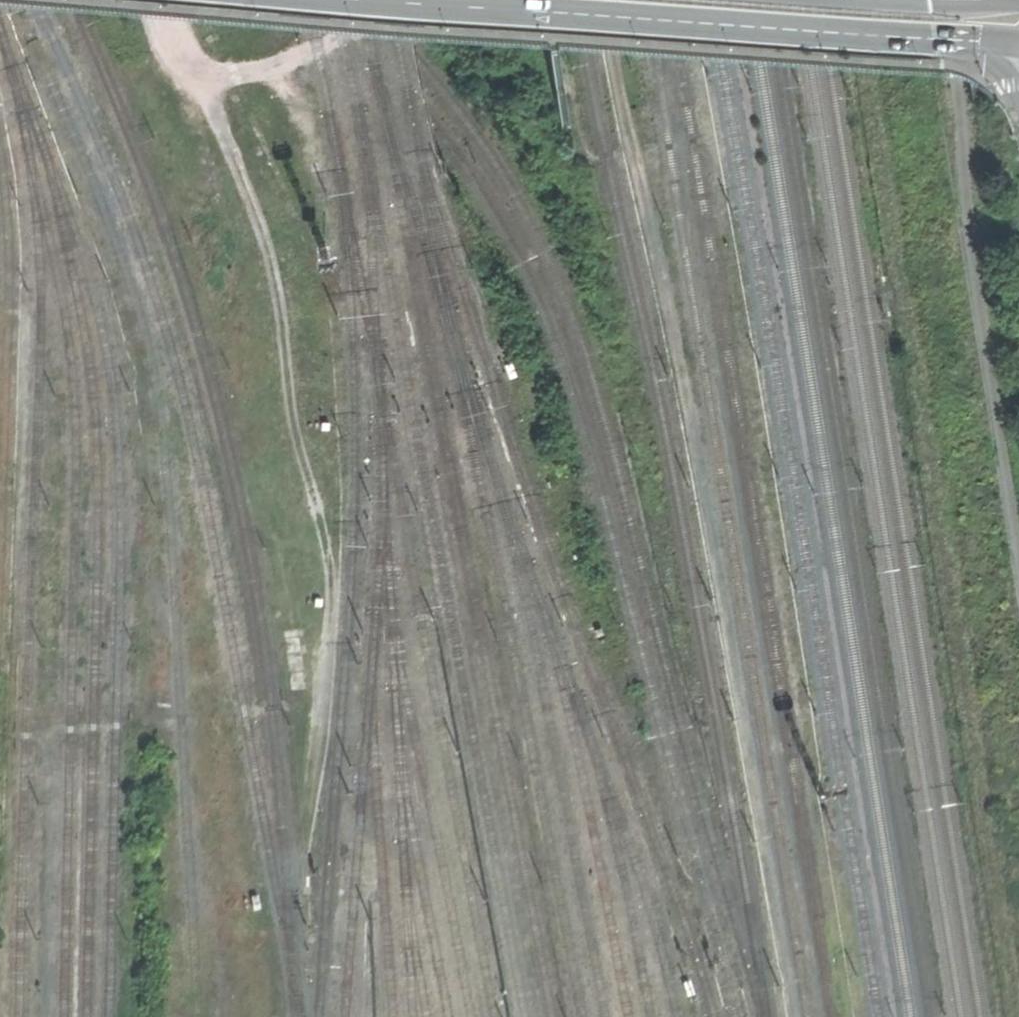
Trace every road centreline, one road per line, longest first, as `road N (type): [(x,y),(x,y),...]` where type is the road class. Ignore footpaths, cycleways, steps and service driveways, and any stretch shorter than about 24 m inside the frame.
road 1 (tertiary): [(490,0),(1018,45)]
road 2 (track): [(156,0),(189,56),(219,69),(292,56),(373,0)]

